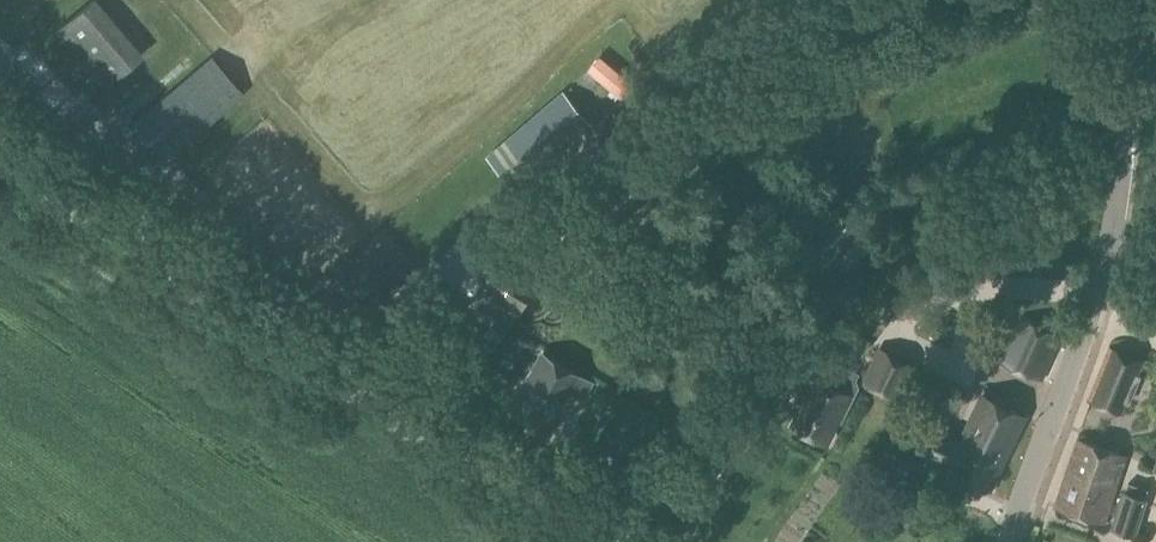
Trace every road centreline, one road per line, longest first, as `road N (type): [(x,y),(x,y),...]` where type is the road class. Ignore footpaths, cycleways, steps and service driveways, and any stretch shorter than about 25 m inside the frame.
road 1 (residential): [(636,541),(429,446),(327,388),(0,177)]
road 2 (tertiary): [(1009,541),(1093,309),(1151,0)]

